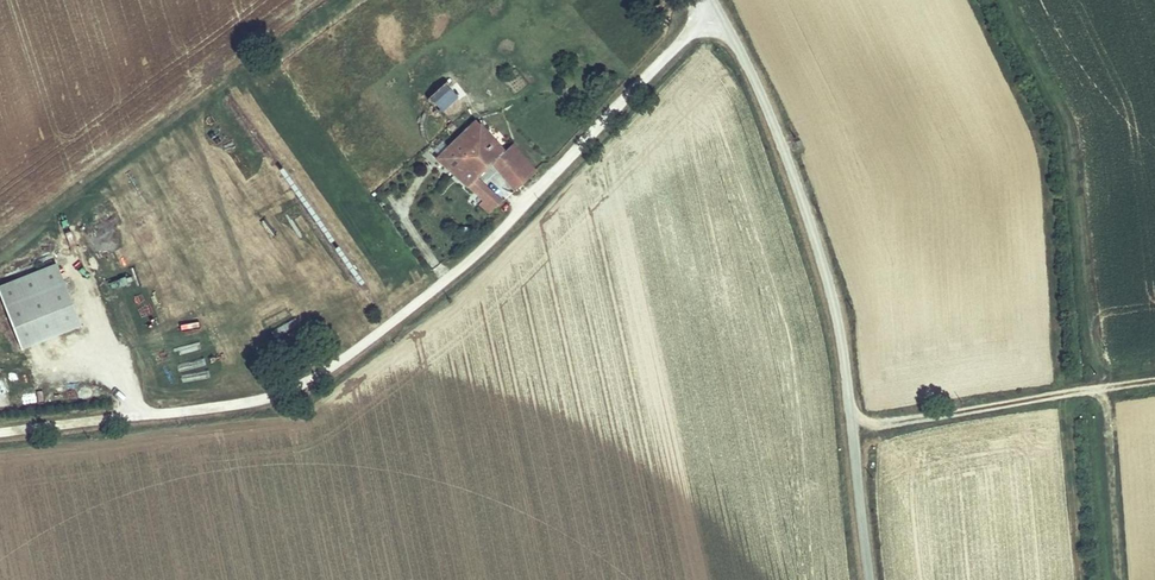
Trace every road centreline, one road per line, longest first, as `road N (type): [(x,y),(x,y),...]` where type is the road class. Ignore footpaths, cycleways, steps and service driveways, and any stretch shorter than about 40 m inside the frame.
road 1 (unclassified): [(0,434),(224,404),(322,374),(492,237),(713,0)]
road 2 (unclassified): [(870,579),(837,315),(779,131),(715,0)]
road 3 (track): [(1154,376),(849,420)]

